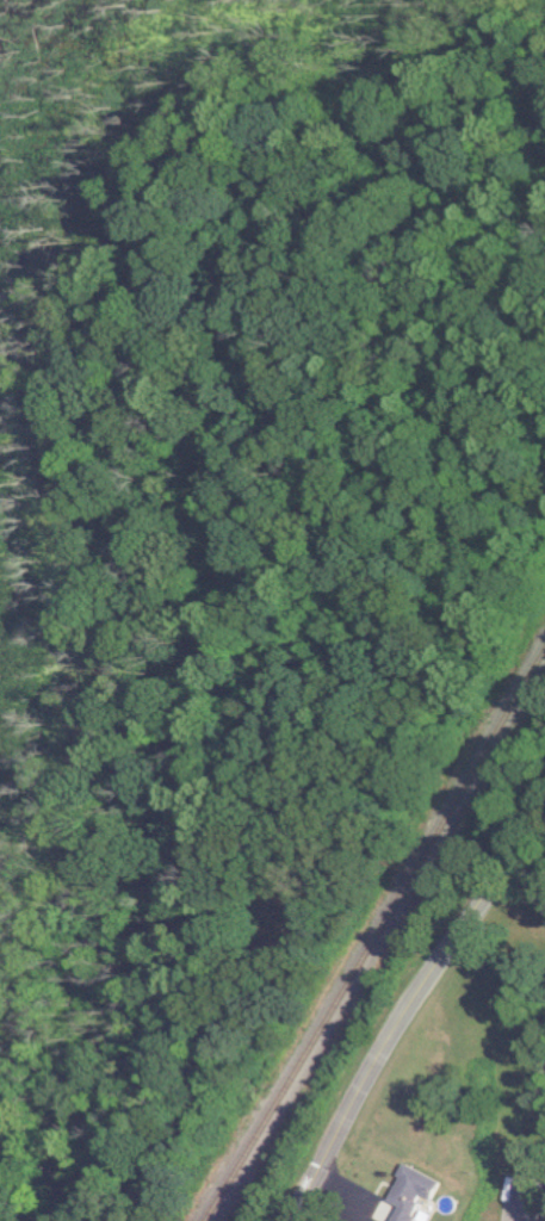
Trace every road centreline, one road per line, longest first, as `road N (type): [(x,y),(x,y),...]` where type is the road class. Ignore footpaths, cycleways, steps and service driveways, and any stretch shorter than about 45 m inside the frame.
road 1 (tertiary): [(294,1220),(394,1033),(544,823)]

